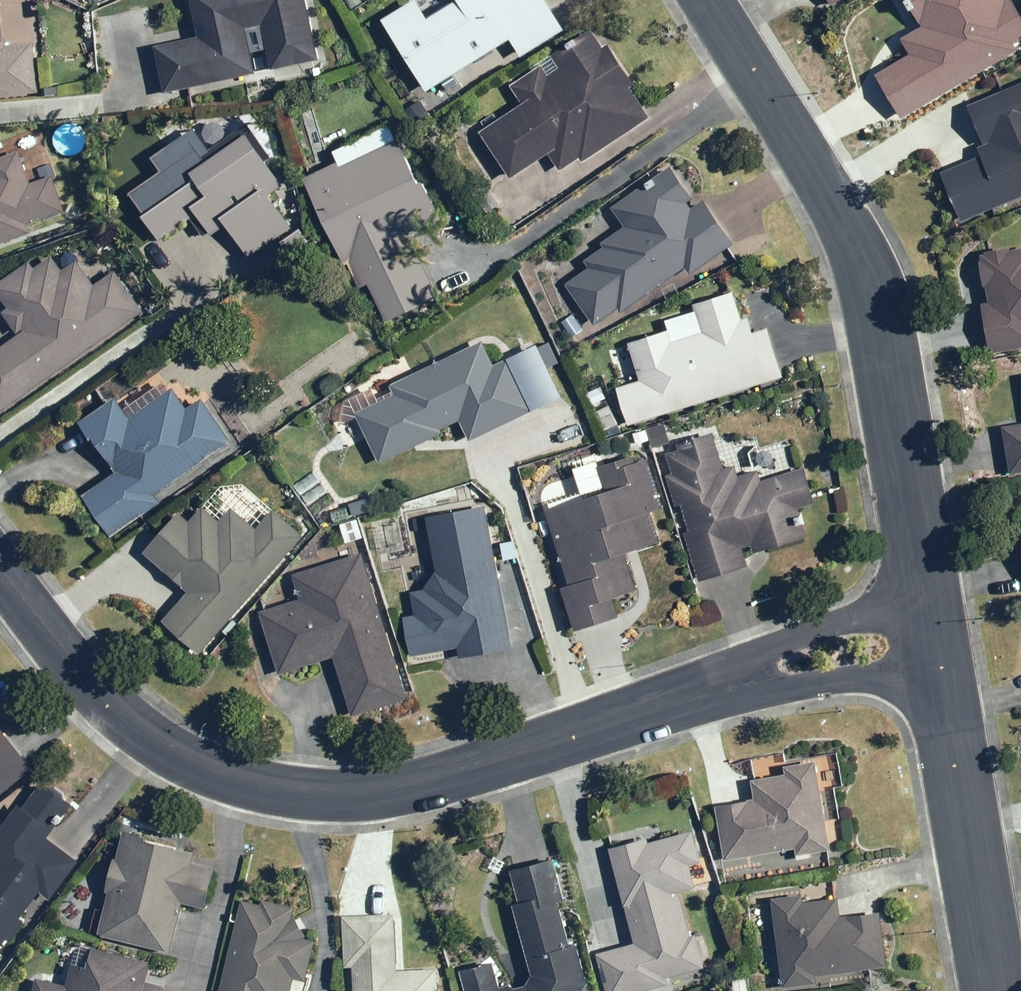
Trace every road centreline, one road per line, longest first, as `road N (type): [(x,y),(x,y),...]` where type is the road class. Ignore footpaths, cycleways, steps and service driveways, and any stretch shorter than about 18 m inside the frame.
road 1 (residential): [(0,580),(97,712),(194,769),(287,798),(386,799),(728,684)]
road 2 (residential): [(929,606),(857,255),(698,0)]
road 3 (residential): [(1003,990),(940,667)]
road 4 (residential): [(728,684),(773,645),(929,606)]
road 5 (residential): [(940,667),(790,693),(728,684)]

